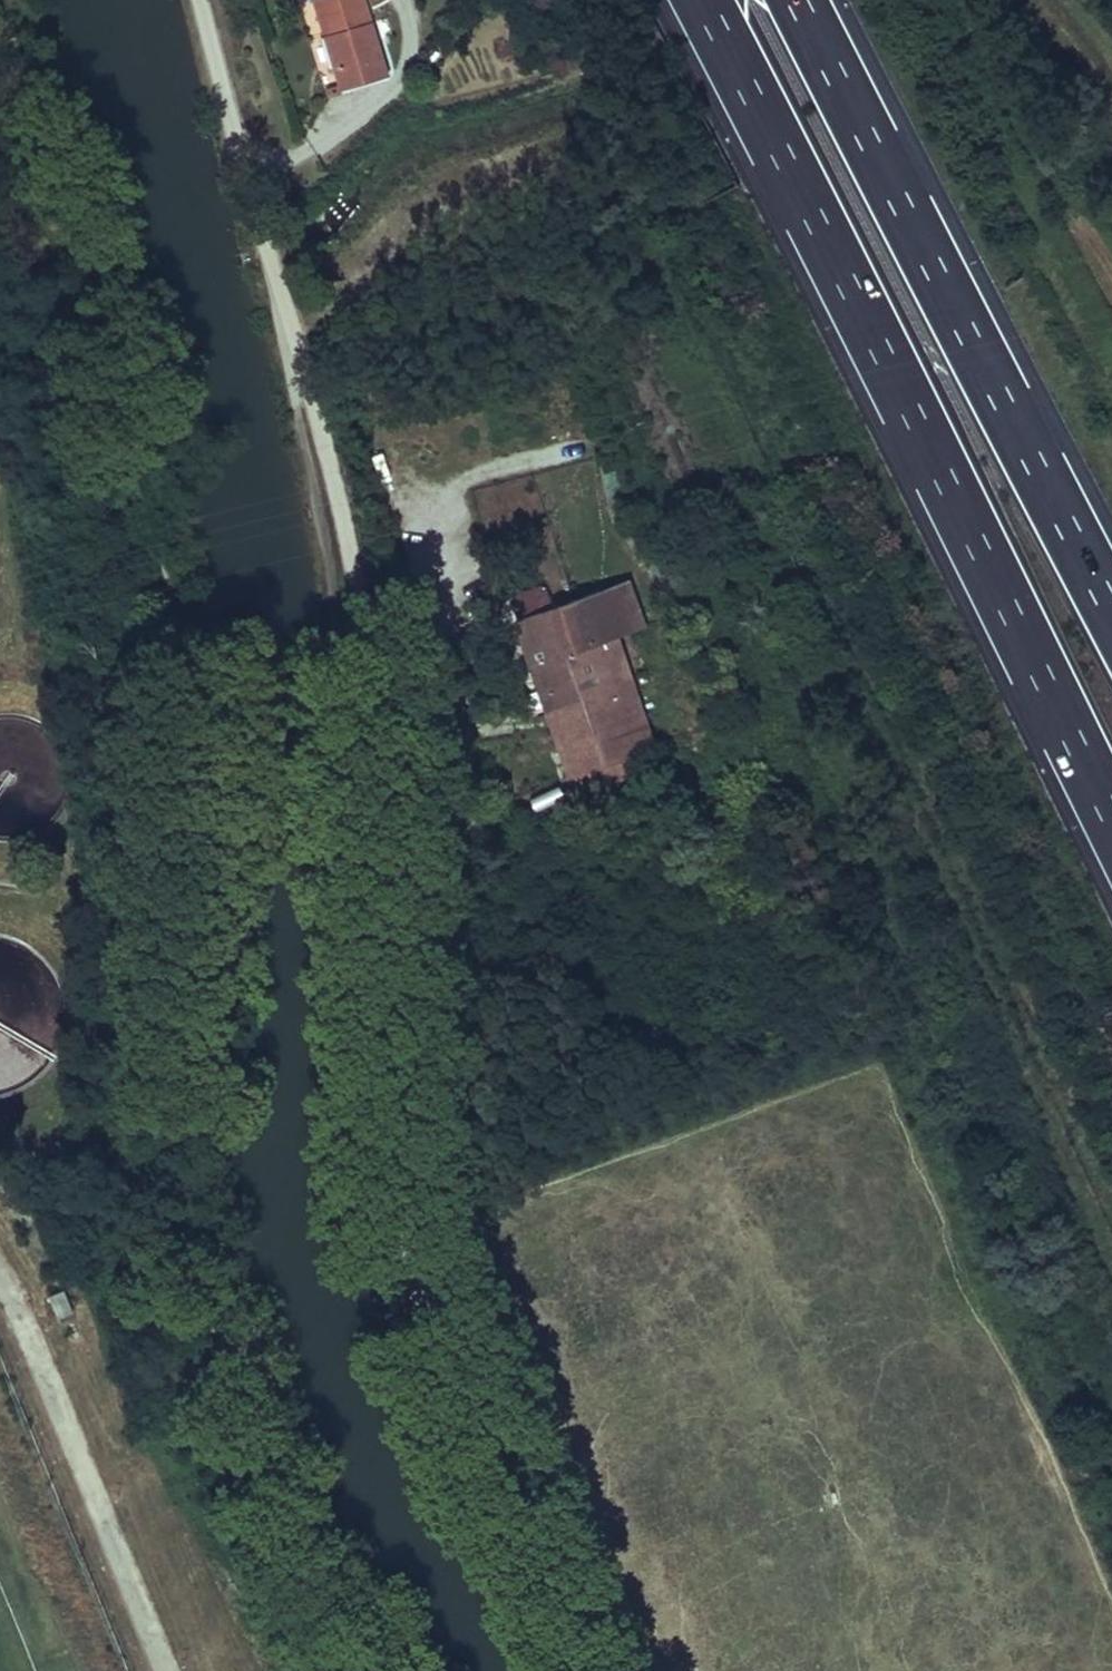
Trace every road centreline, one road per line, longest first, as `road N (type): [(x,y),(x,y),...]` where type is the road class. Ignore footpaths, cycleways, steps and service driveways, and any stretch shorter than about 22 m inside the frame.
road 1 (motorway): [(696,0),(1111,817)]
road 2 (motorway): [(1111,618),(799,0)]

